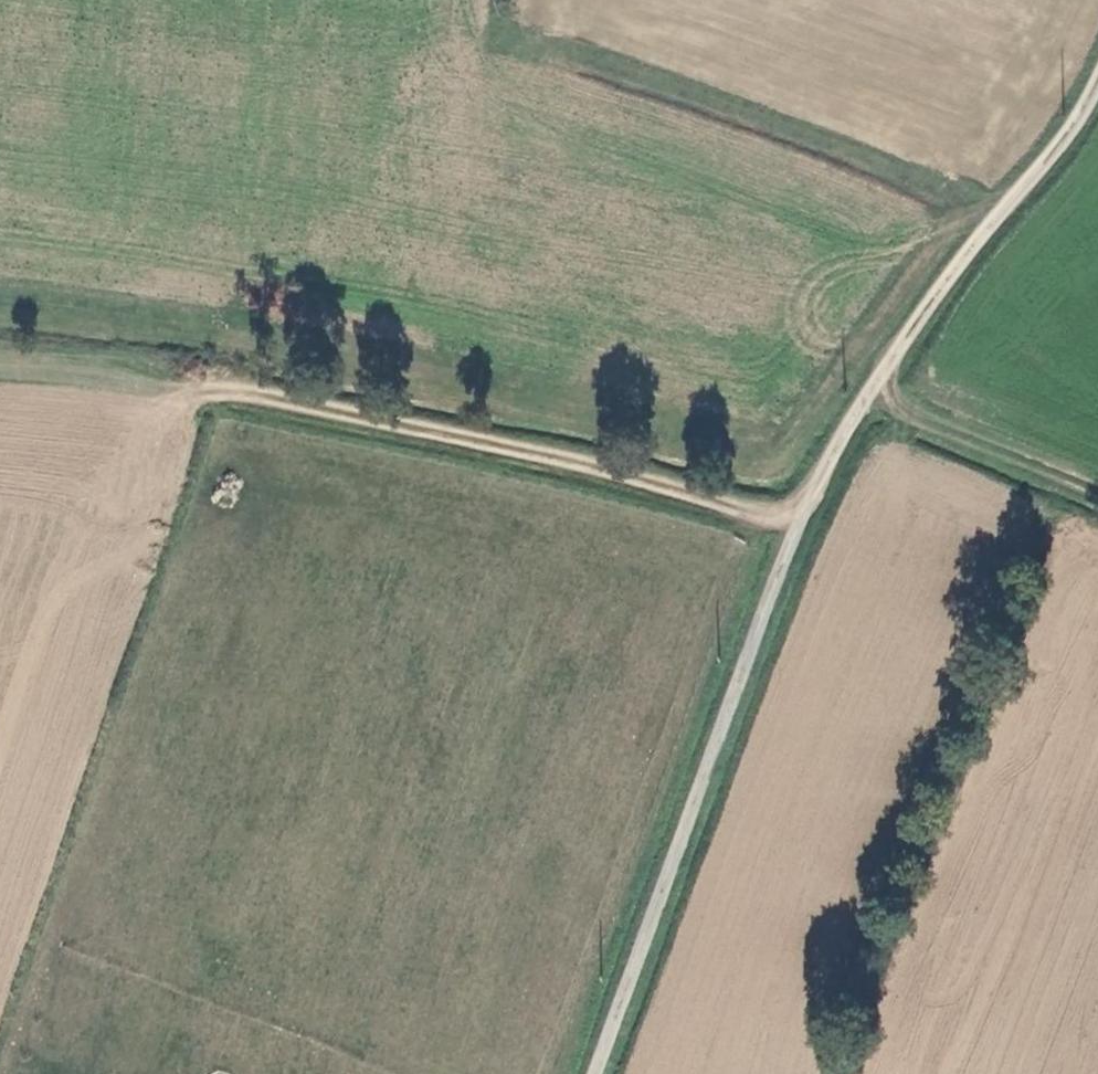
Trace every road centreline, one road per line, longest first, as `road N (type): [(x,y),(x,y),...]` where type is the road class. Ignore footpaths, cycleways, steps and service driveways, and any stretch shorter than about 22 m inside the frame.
road 1 (unclassified): [(1097,80),(1062,141),(970,248),(868,391),(798,513),(586,1073)]
road 2 (track): [(798,513),(410,424),(186,387),(0,369)]
road 3 (track): [(868,391),(1097,495)]

